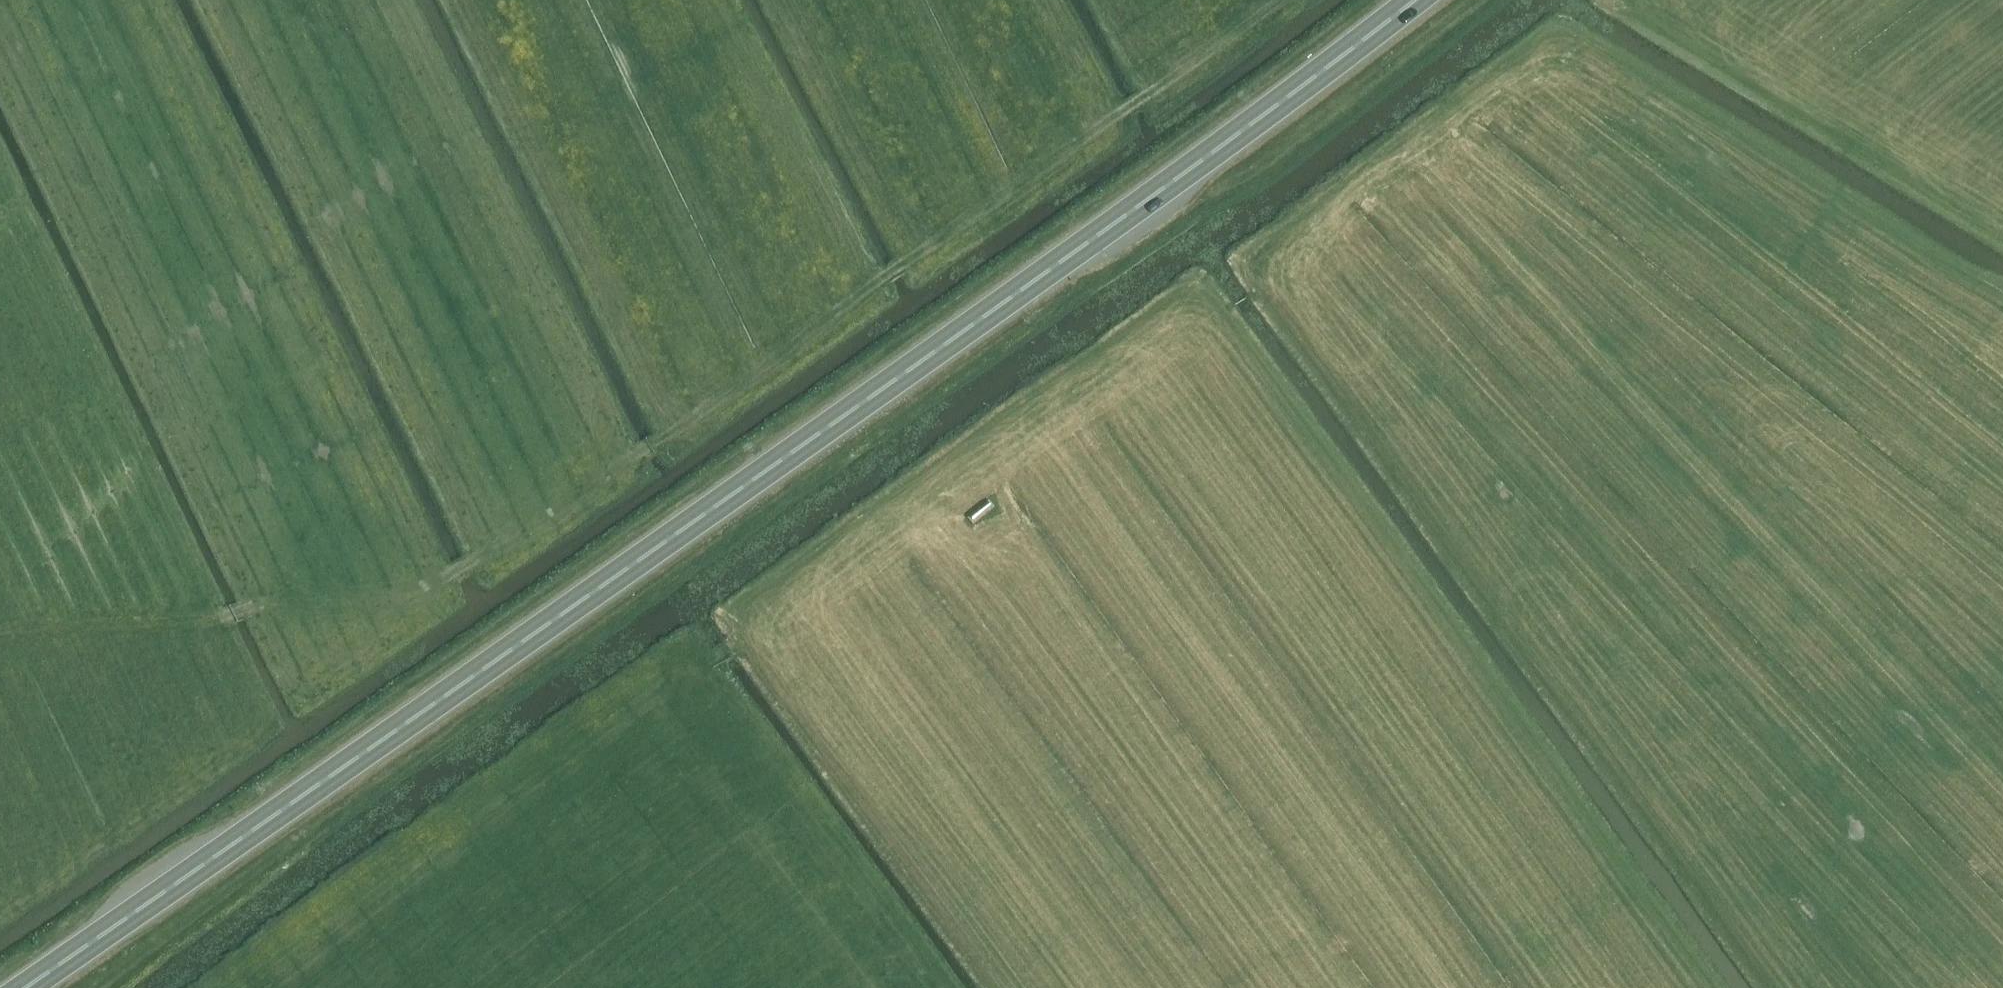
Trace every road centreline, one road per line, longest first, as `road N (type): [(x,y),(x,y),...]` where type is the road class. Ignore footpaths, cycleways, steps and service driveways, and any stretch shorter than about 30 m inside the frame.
road 1 (trunk): [(21,987),(806,444),(1415,0)]

